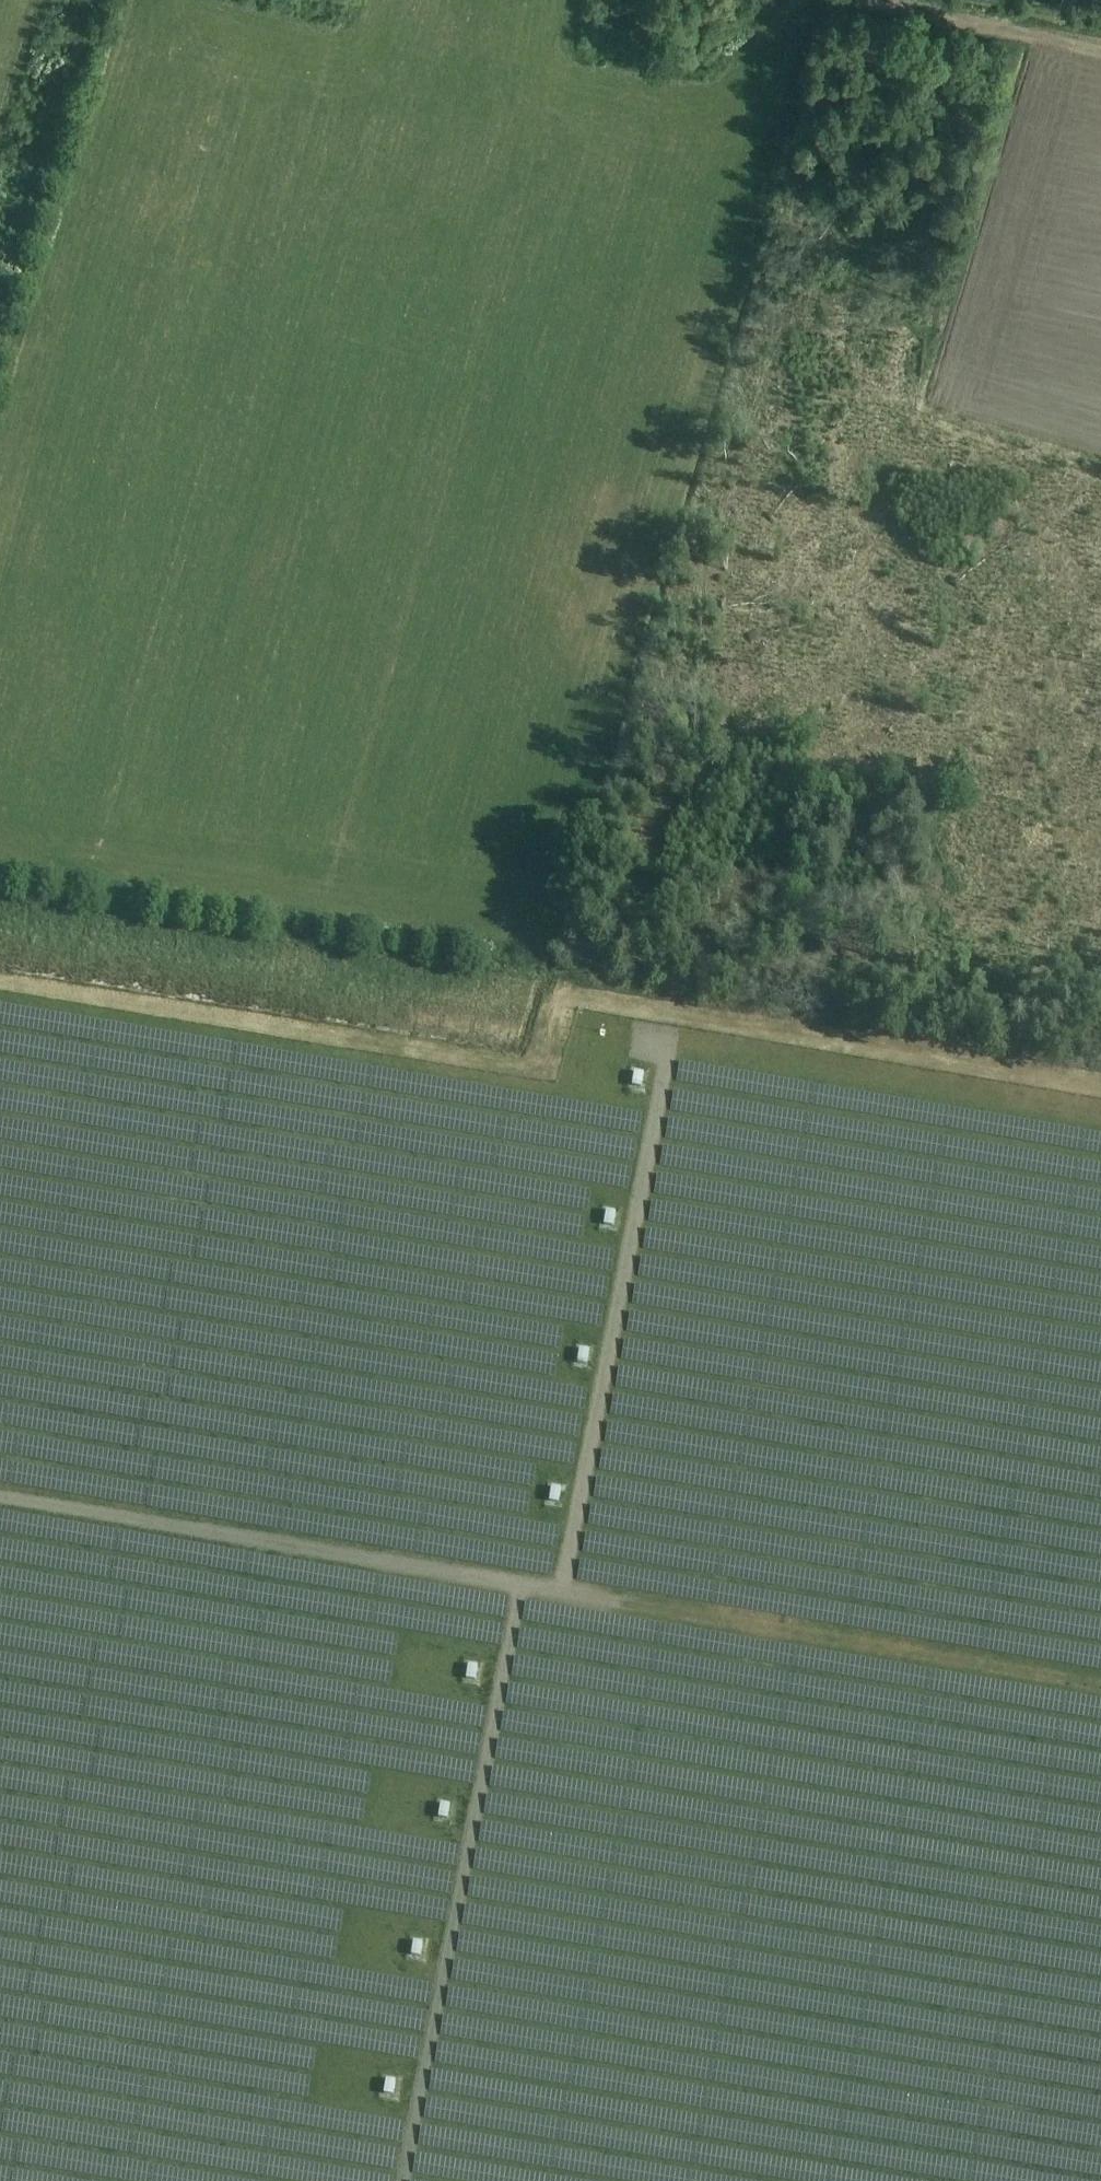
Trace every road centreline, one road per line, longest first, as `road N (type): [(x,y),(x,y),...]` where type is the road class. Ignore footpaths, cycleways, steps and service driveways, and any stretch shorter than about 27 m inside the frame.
road 1 (track): [(1100,1690),(0,1499)]
road 2 (track): [(1100,42),(910,0)]

